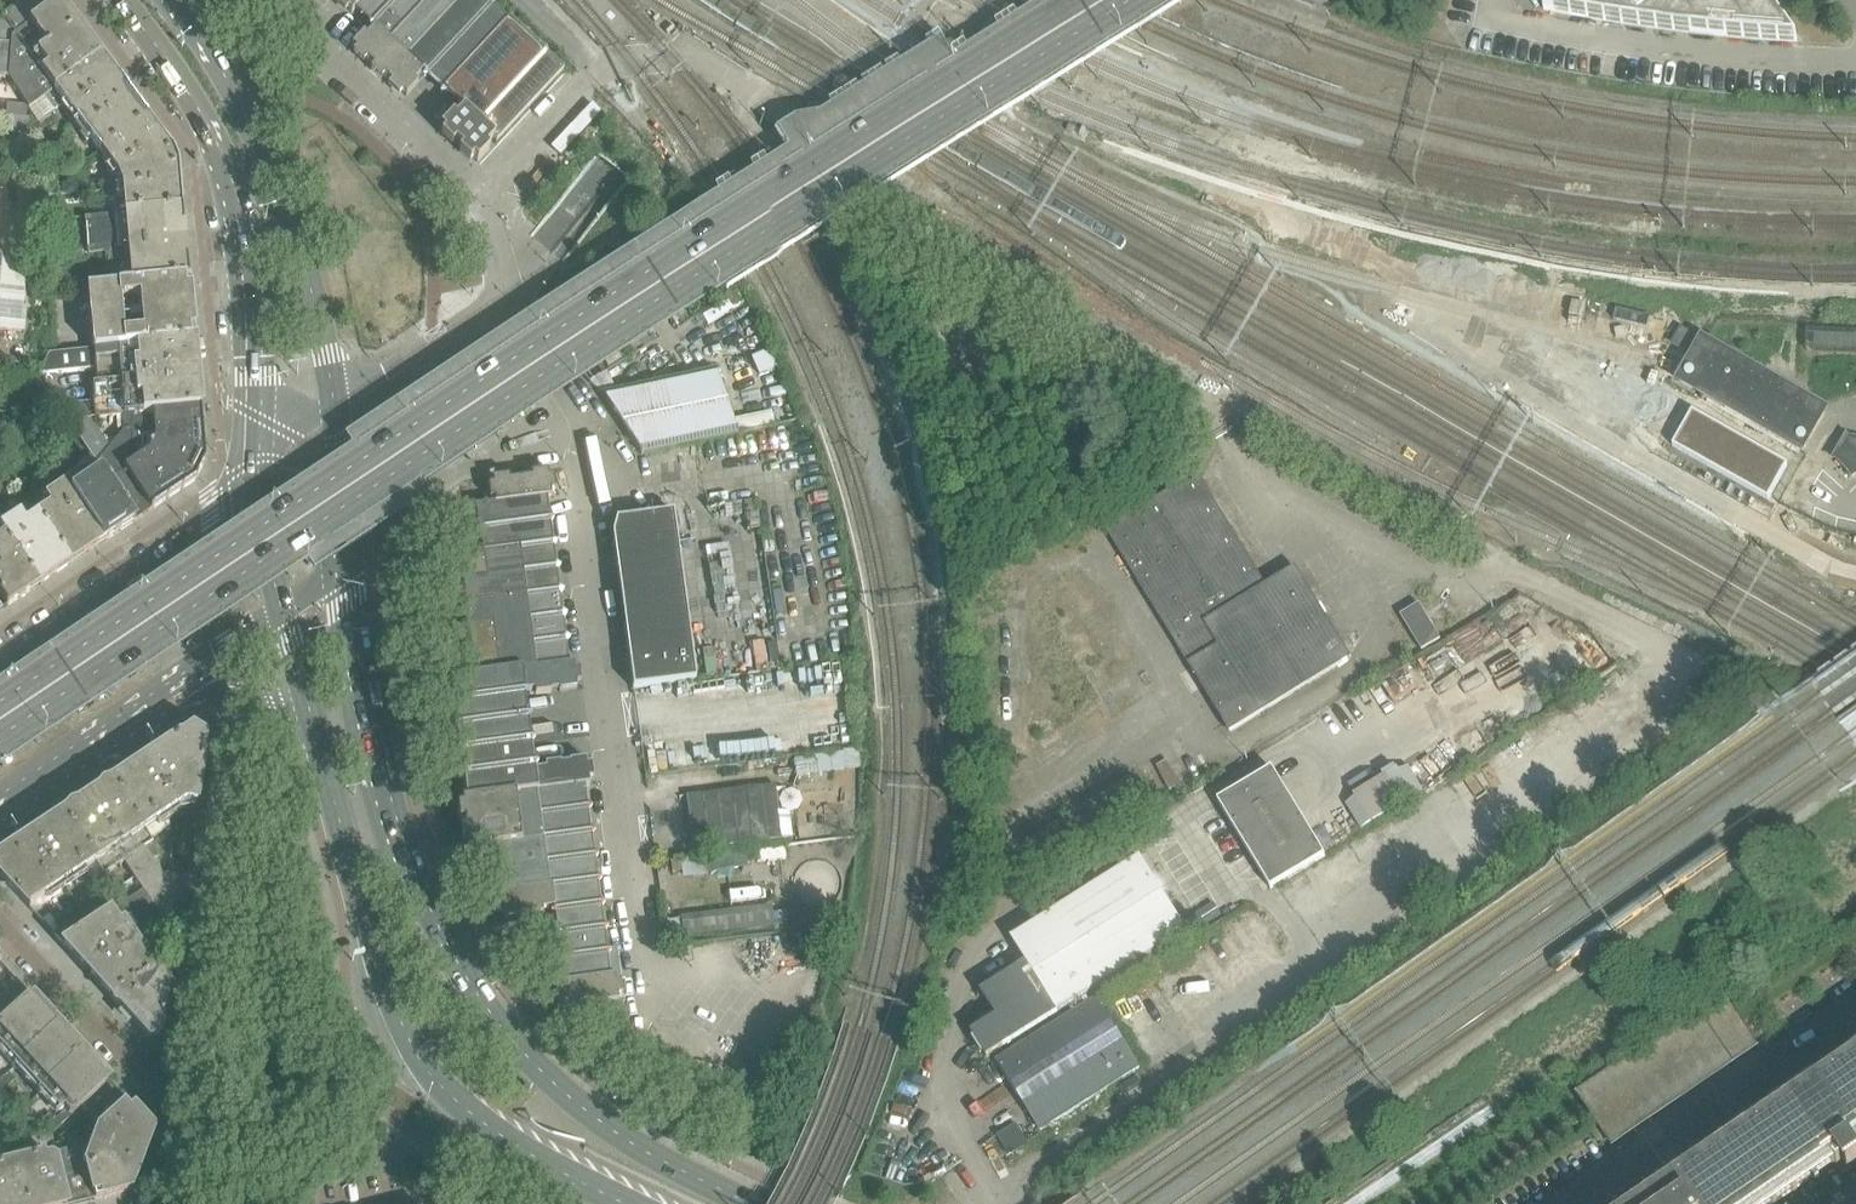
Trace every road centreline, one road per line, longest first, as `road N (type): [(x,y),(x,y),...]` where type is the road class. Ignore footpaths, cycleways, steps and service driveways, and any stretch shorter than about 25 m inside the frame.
road 1 (secondary): [(0,727),(680,277),(1122,0)]
road 2 (primary): [(747,1203),(600,1123),(521,1052),(476,994),(428,905),(395,815),(349,570)]
road 3 (unclassified): [(514,282),(592,458),(580,525),(650,975)]
road 4 (primary): [(309,710),(379,967),(418,1058),(487,1128),(620,1203)]
road 5 (primary): [(122,0),(214,136),(254,252),(261,338),(259,496)]
road 6 (primary): [(334,400),(312,290),(273,178),(178,0)]
road 7 (unclassified): [(287,0),(335,68),(485,209),(514,282)]
road 8 (tertiary): [(259,496),(0,663)]
road 9 (unclassified): [(650,975),(659,1029),(749,1080),(804,959)]
road 10 (residential): [(201,1102),(128,1058),(0,921)]
road 11 (residential): [(201,1102),(226,841)]
road 12 (unclassified): [(334,400),(436,347),(514,282)]
road 13 (tertiary): [(0,803),(167,693)]
road 14 (unclassified): [(804,959),(650,975)]
road 15 (primary): [(167,693),(266,696),(309,710)]
road 16 (tertiary): [(167,693),(281,616)]
road 17 (unclassified): [(334,400),(274,457),(259,496)]
road 18 (primary): [(259,496),(281,616)]

